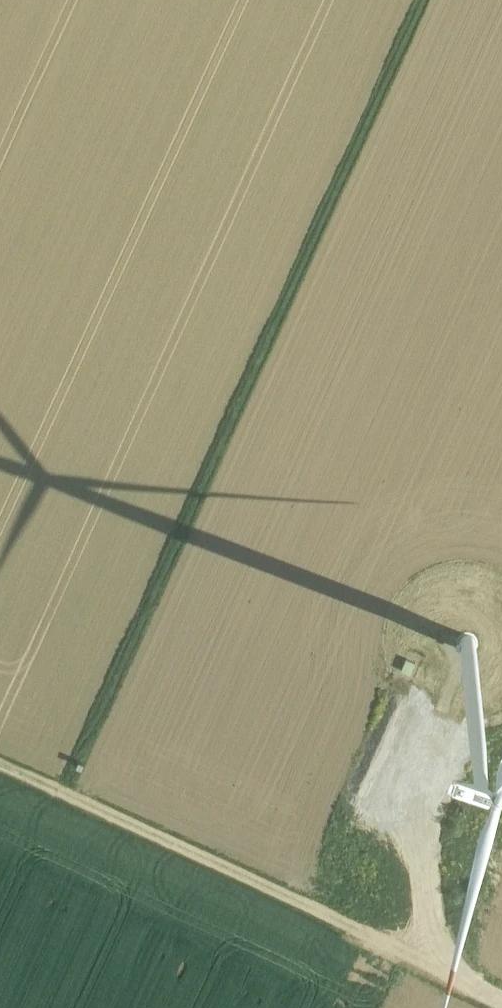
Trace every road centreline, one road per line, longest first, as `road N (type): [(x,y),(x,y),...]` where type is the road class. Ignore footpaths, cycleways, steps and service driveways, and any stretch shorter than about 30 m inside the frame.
road 1 (track): [(0,763),(501,994)]
road 2 (track): [(419,956),(418,758)]

